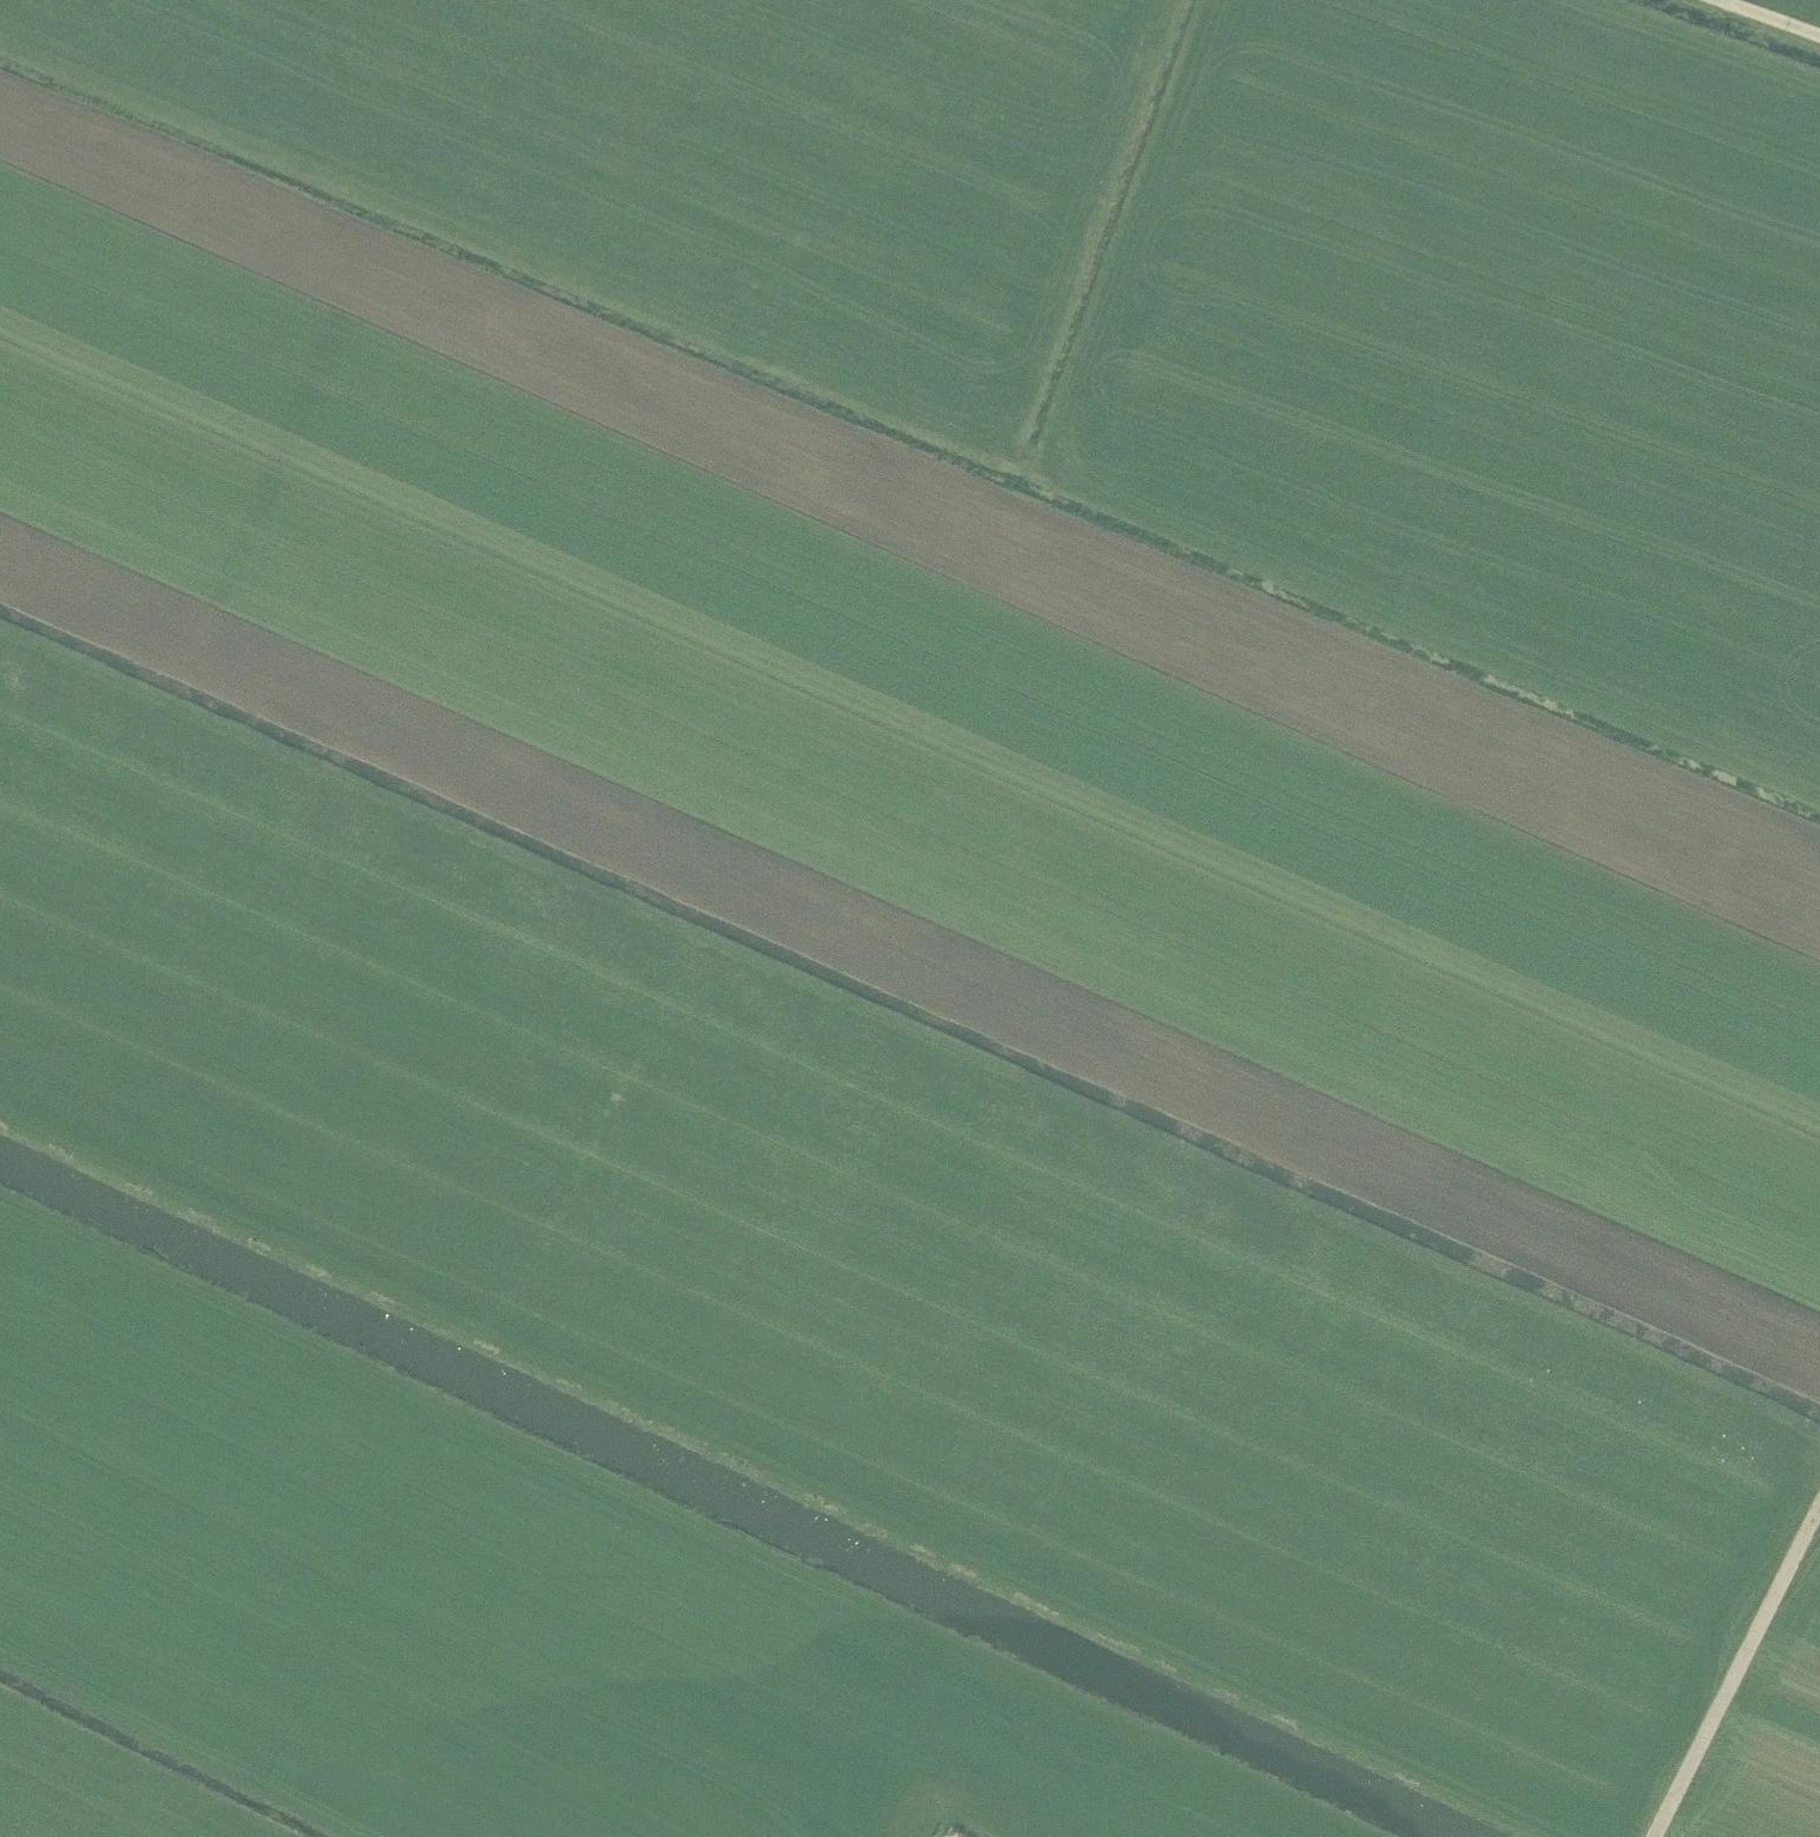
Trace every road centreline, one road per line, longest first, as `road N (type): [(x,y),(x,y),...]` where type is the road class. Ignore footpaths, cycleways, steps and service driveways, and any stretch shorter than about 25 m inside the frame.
road 1 (unclassified): [(1652,1836),(1819,1514)]

